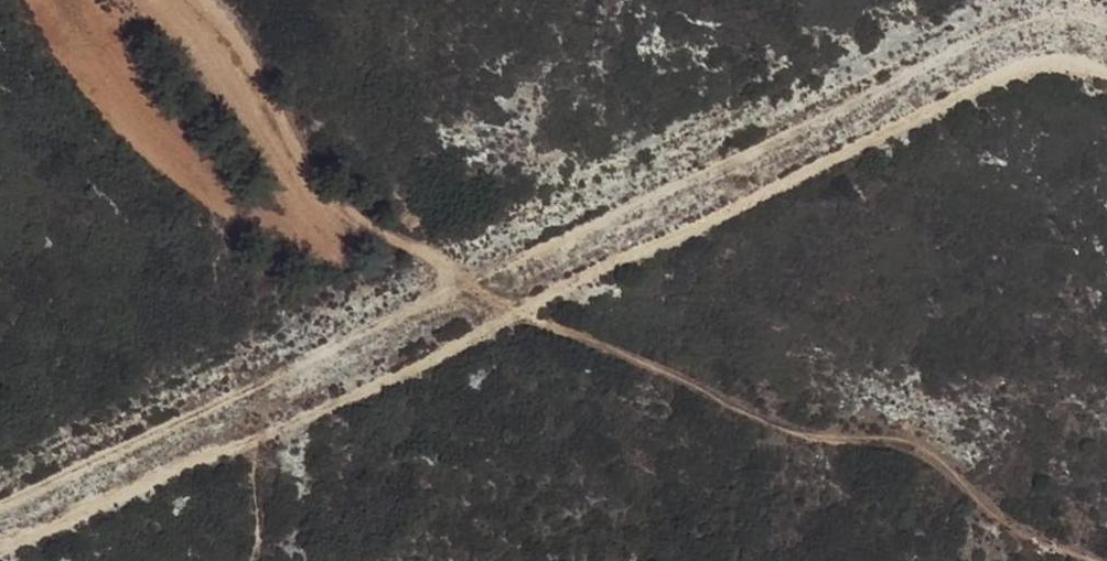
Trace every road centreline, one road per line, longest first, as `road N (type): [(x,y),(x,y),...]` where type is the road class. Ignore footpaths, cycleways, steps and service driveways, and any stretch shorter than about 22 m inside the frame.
road 1 (track): [(1106,73),(1054,53),(993,71),(0,550)]
road 2 (track): [(169,0),(310,192),(356,230),(457,278),(633,383),(805,439),(912,435),(1015,536),(1079,560)]

